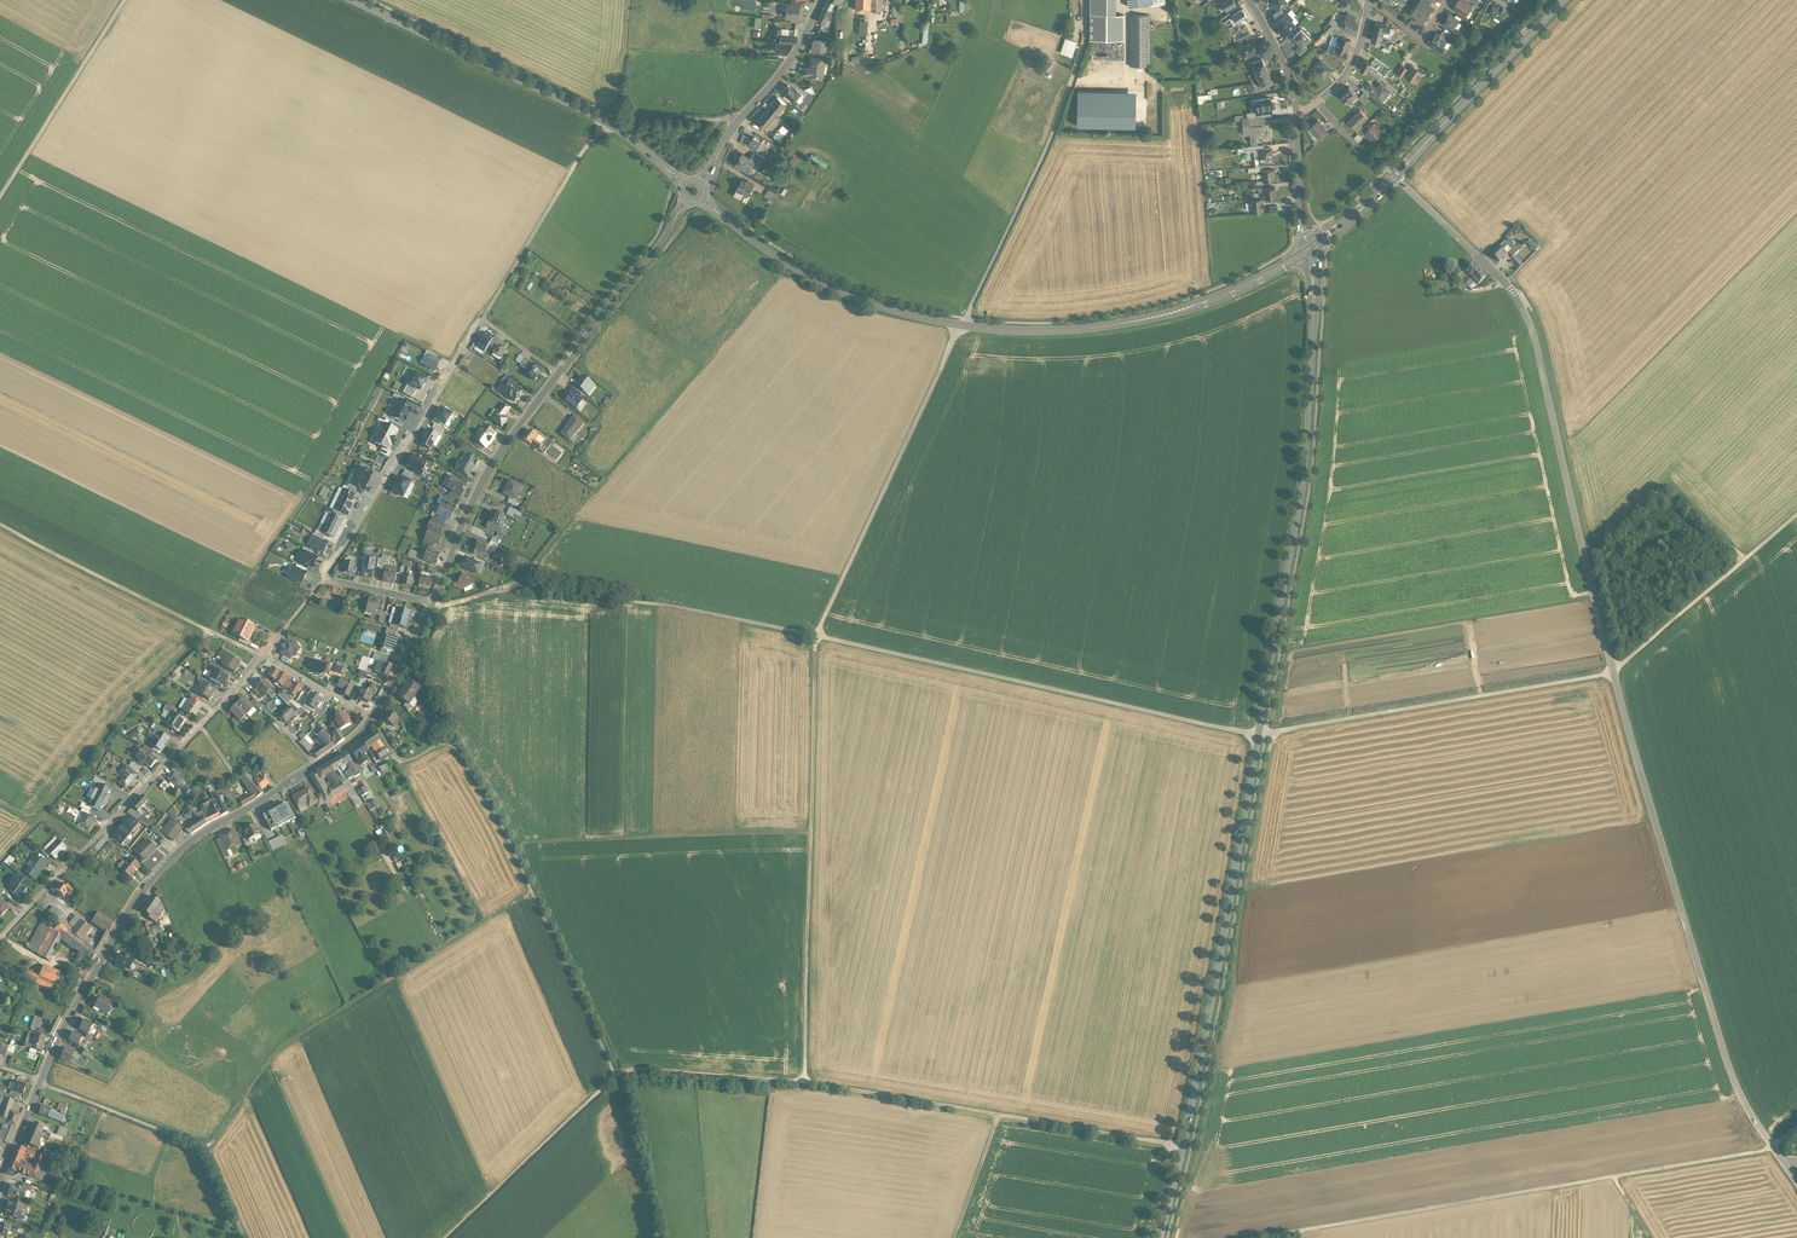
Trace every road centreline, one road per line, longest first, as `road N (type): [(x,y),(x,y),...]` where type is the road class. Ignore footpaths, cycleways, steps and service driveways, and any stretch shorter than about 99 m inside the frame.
road 1 (tertiary): [(1395,176),(1508,285),(1531,328),(1597,611),(1724,1042),(1750,1111),(1796,1182)]
road 2 (secondary): [(1159,1237),(1194,1084),(1298,495),(1313,297)]
road 3 (track): [(0,862),(133,706),(211,632),(404,337),(454,362)]
road 4 (track): [(1084,0),(1084,42),(1052,138),(818,635)]
road 5 (tertiary): [(703,199),(830,285),(913,315),(1000,329),(1085,328),(1172,313),(1305,253)]
road 6 (residential): [(0,1180),(63,1031),(146,886),(197,836),(340,751),(371,718)]
road 7 (track): [(1265,732),(1615,671),(1796,514)]
road 8 (track): [(1181,1147),(809,1087),(641,1075),(619,1082)]
road 9 (track): [(1796,1126),(1767,1149),(1257,1237)]
road 10 (track): [(1272,731),(1234,985),(1178,1237)]
road 11 (track): [(371,718),(398,759),(446,743),(458,752),(501,824),(619,1082)]
road 12 (track): [(818,635),(1096,703),(1265,732)]
road 13 (track): [(809,1087),(818,635)]
road 14 (track): [(534,893),(279,1048),(204,1150)]
road 15 (track): [(503,587),(532,568),(774,288)]
road 16 (track): [(433,602),(531,589),(818,635)]
road 17 (residential): [(0,939),(264,653)]
road 18 (unclassified): [(323,580),(483,320)]
road 19 (track): [(0,528),(260,657)]
road 20 (tertiary): [(354,0),(608,122)]
road 21 (track): [(245,1237),(204,1150),(41,1081)]
road 22 (residential): [(433,602),(483,478),(559,374)]
road 23 (secondary): [(1395,176),(1564,0)]
road 24 (track): [(0,198),(126,0)]
road 25 (unclassified): [(483,320),(608,122)]
road 26 (track): [(455,1237),(619,1082)]
road 27 (tertiary): [(702,181),(737,122),(787,66),(822,0)]
road 28 (track): [(1581,546),(1607,537),(1666,483),(1746,558)]
road 29 (residential): [(559,374),(688,200)]
road 30 (track): [(619,1082),(657,1237)]
road 31 (residential): [(1296,113),(1346,74),(1368,5)]
road 32 (residential): [(371,718),(433,602)]
road 33 (track): [(1000,1116),(955,1237)]
road 34 (residential): [(371,718),(264,653)]
road 35 (residential): [(1296,113),(1284,63),(1249,0)]
road 36 (track): [(628,0),(620,122)]

